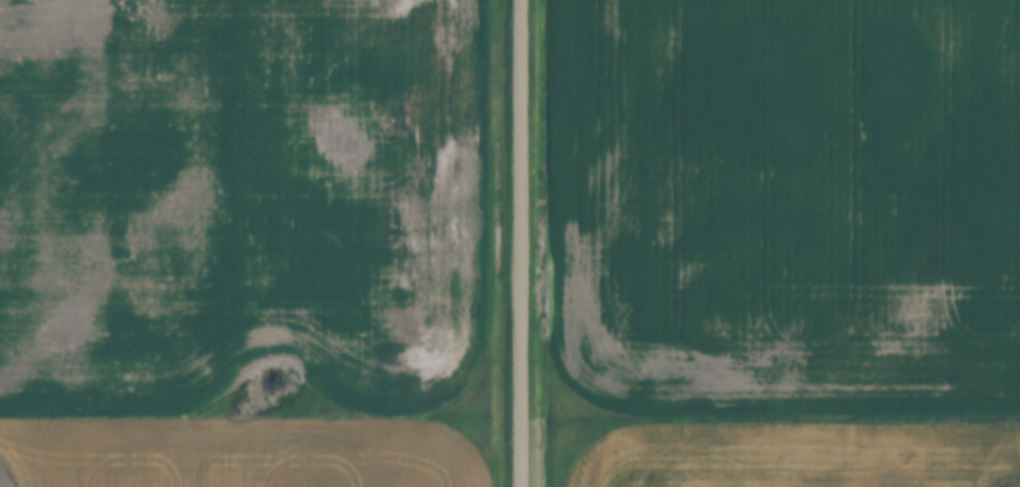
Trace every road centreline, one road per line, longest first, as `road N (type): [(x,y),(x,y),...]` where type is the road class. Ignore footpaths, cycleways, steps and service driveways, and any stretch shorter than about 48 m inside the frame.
road 1 (residential): [(526,486),(525,0)]

